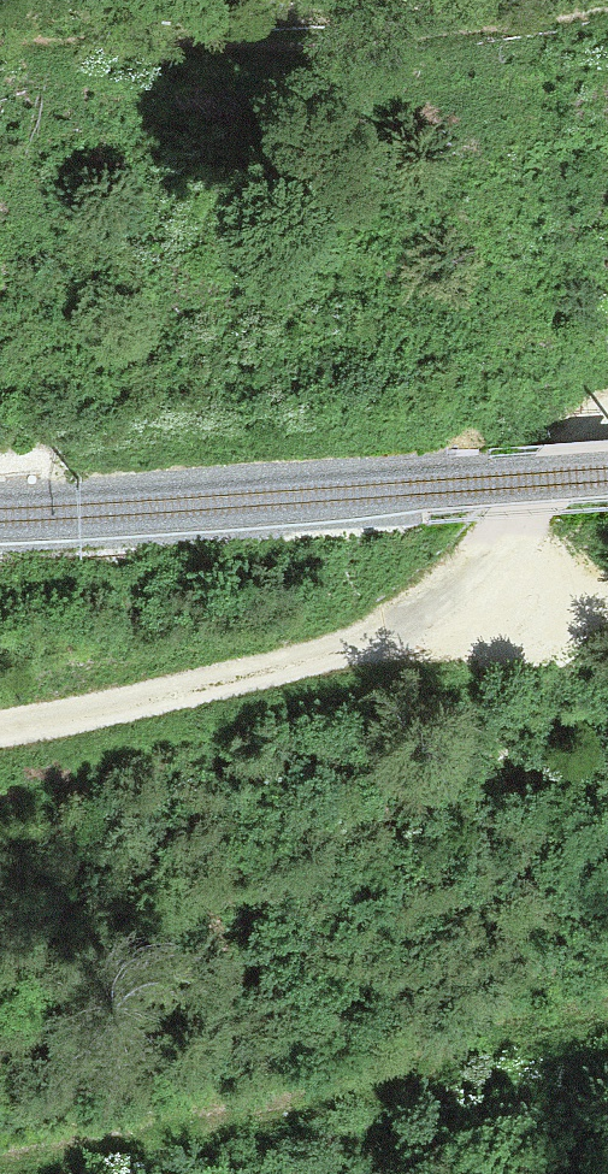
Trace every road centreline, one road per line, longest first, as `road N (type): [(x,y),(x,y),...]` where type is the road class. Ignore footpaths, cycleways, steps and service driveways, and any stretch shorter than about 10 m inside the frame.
road 1 (track): [(607,429),(460,584),(410,628),(363,654),(180,705),(0,733)]
road 2 (track): [(0,1159),(87,1149),(607,1001)]
road 3 (track): [(0,27),(451,18),(568,0)]

